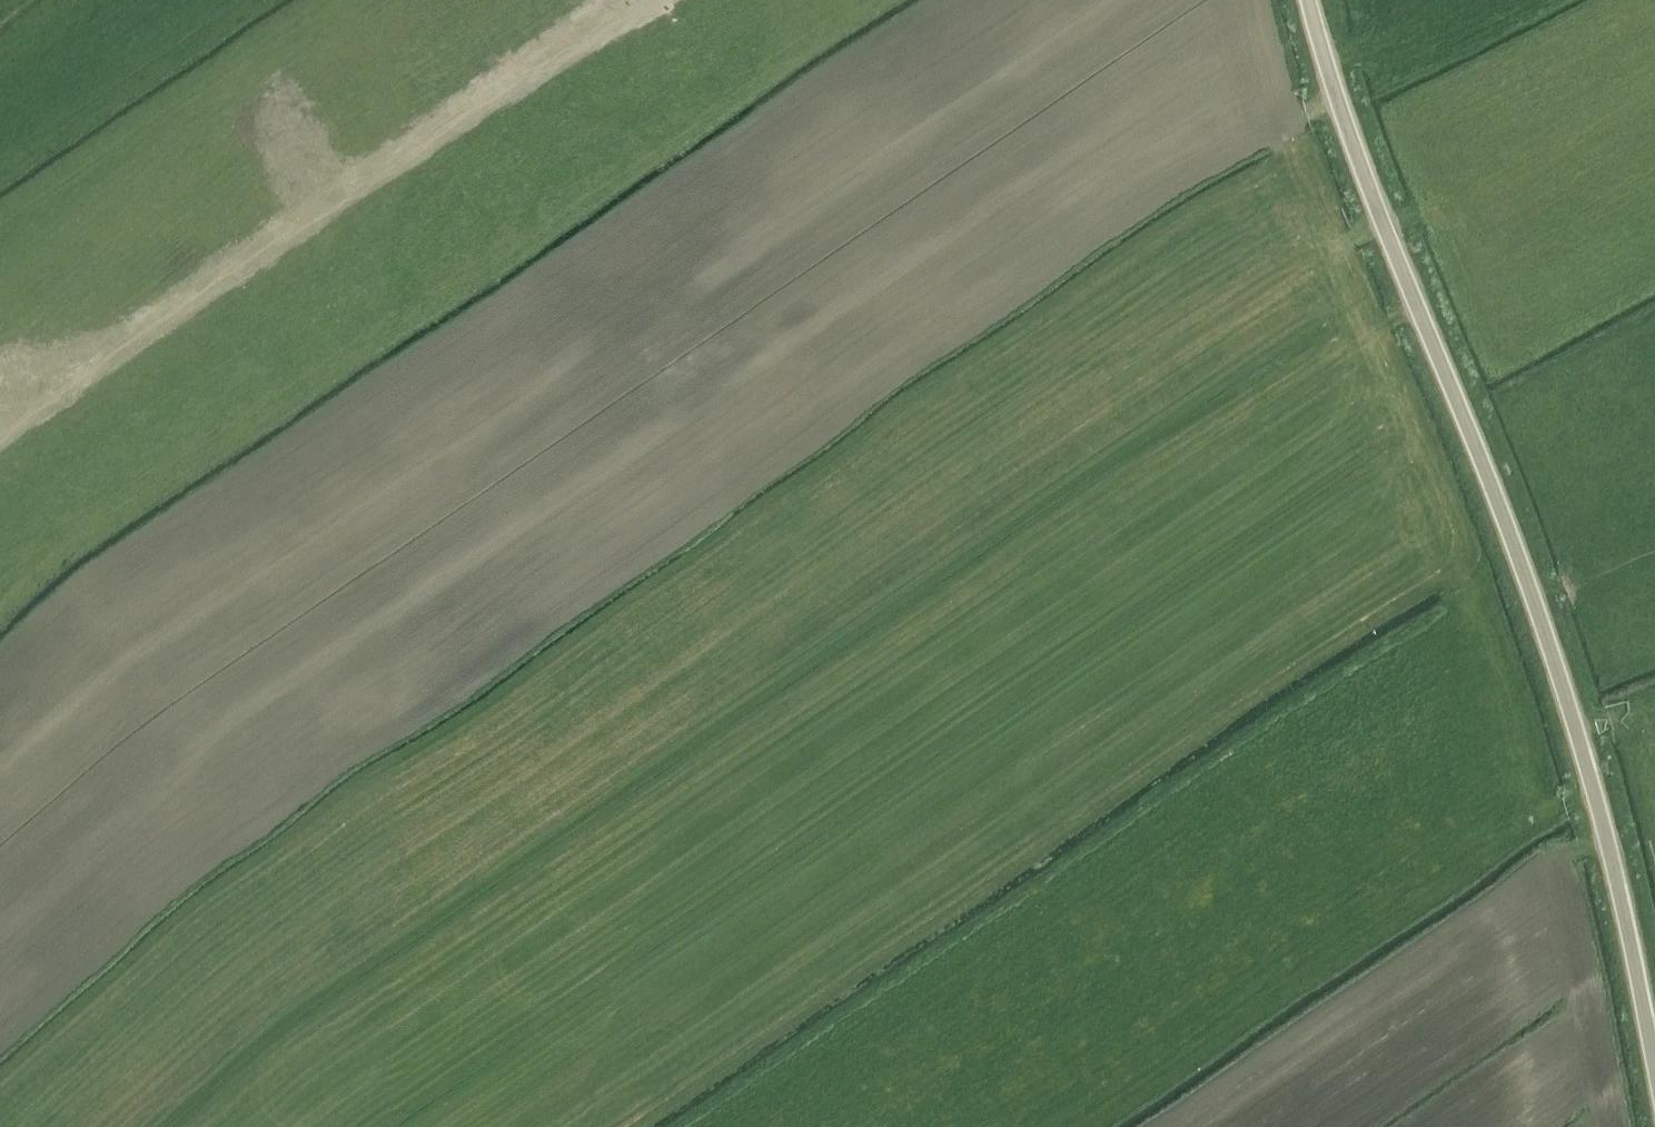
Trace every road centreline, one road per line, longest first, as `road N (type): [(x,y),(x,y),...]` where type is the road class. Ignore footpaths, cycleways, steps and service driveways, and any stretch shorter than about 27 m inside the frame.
road 1 (tertiary): [(1654,1078),(1604,842),(1526,590),(1305,0)]

